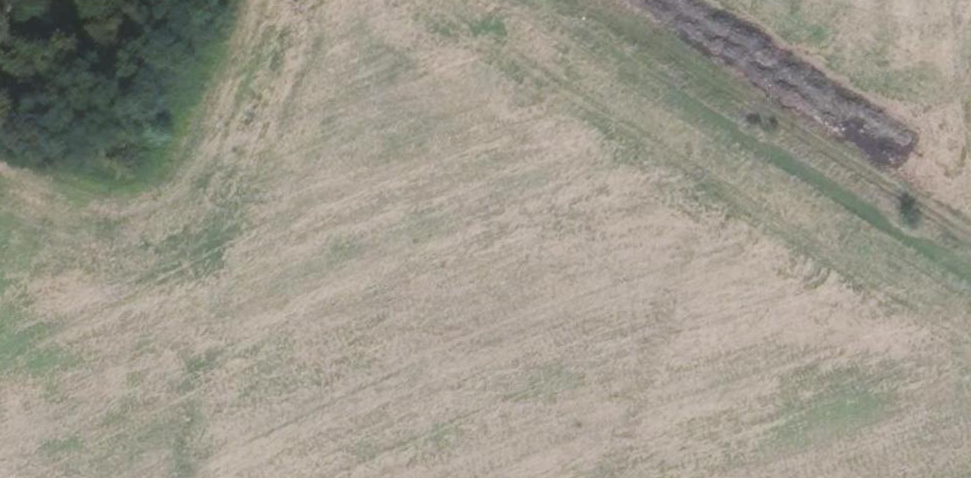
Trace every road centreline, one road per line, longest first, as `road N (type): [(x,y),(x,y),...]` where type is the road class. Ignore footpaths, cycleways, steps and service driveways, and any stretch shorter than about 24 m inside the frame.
road 1 (track): [(970,241),(570,0)]

